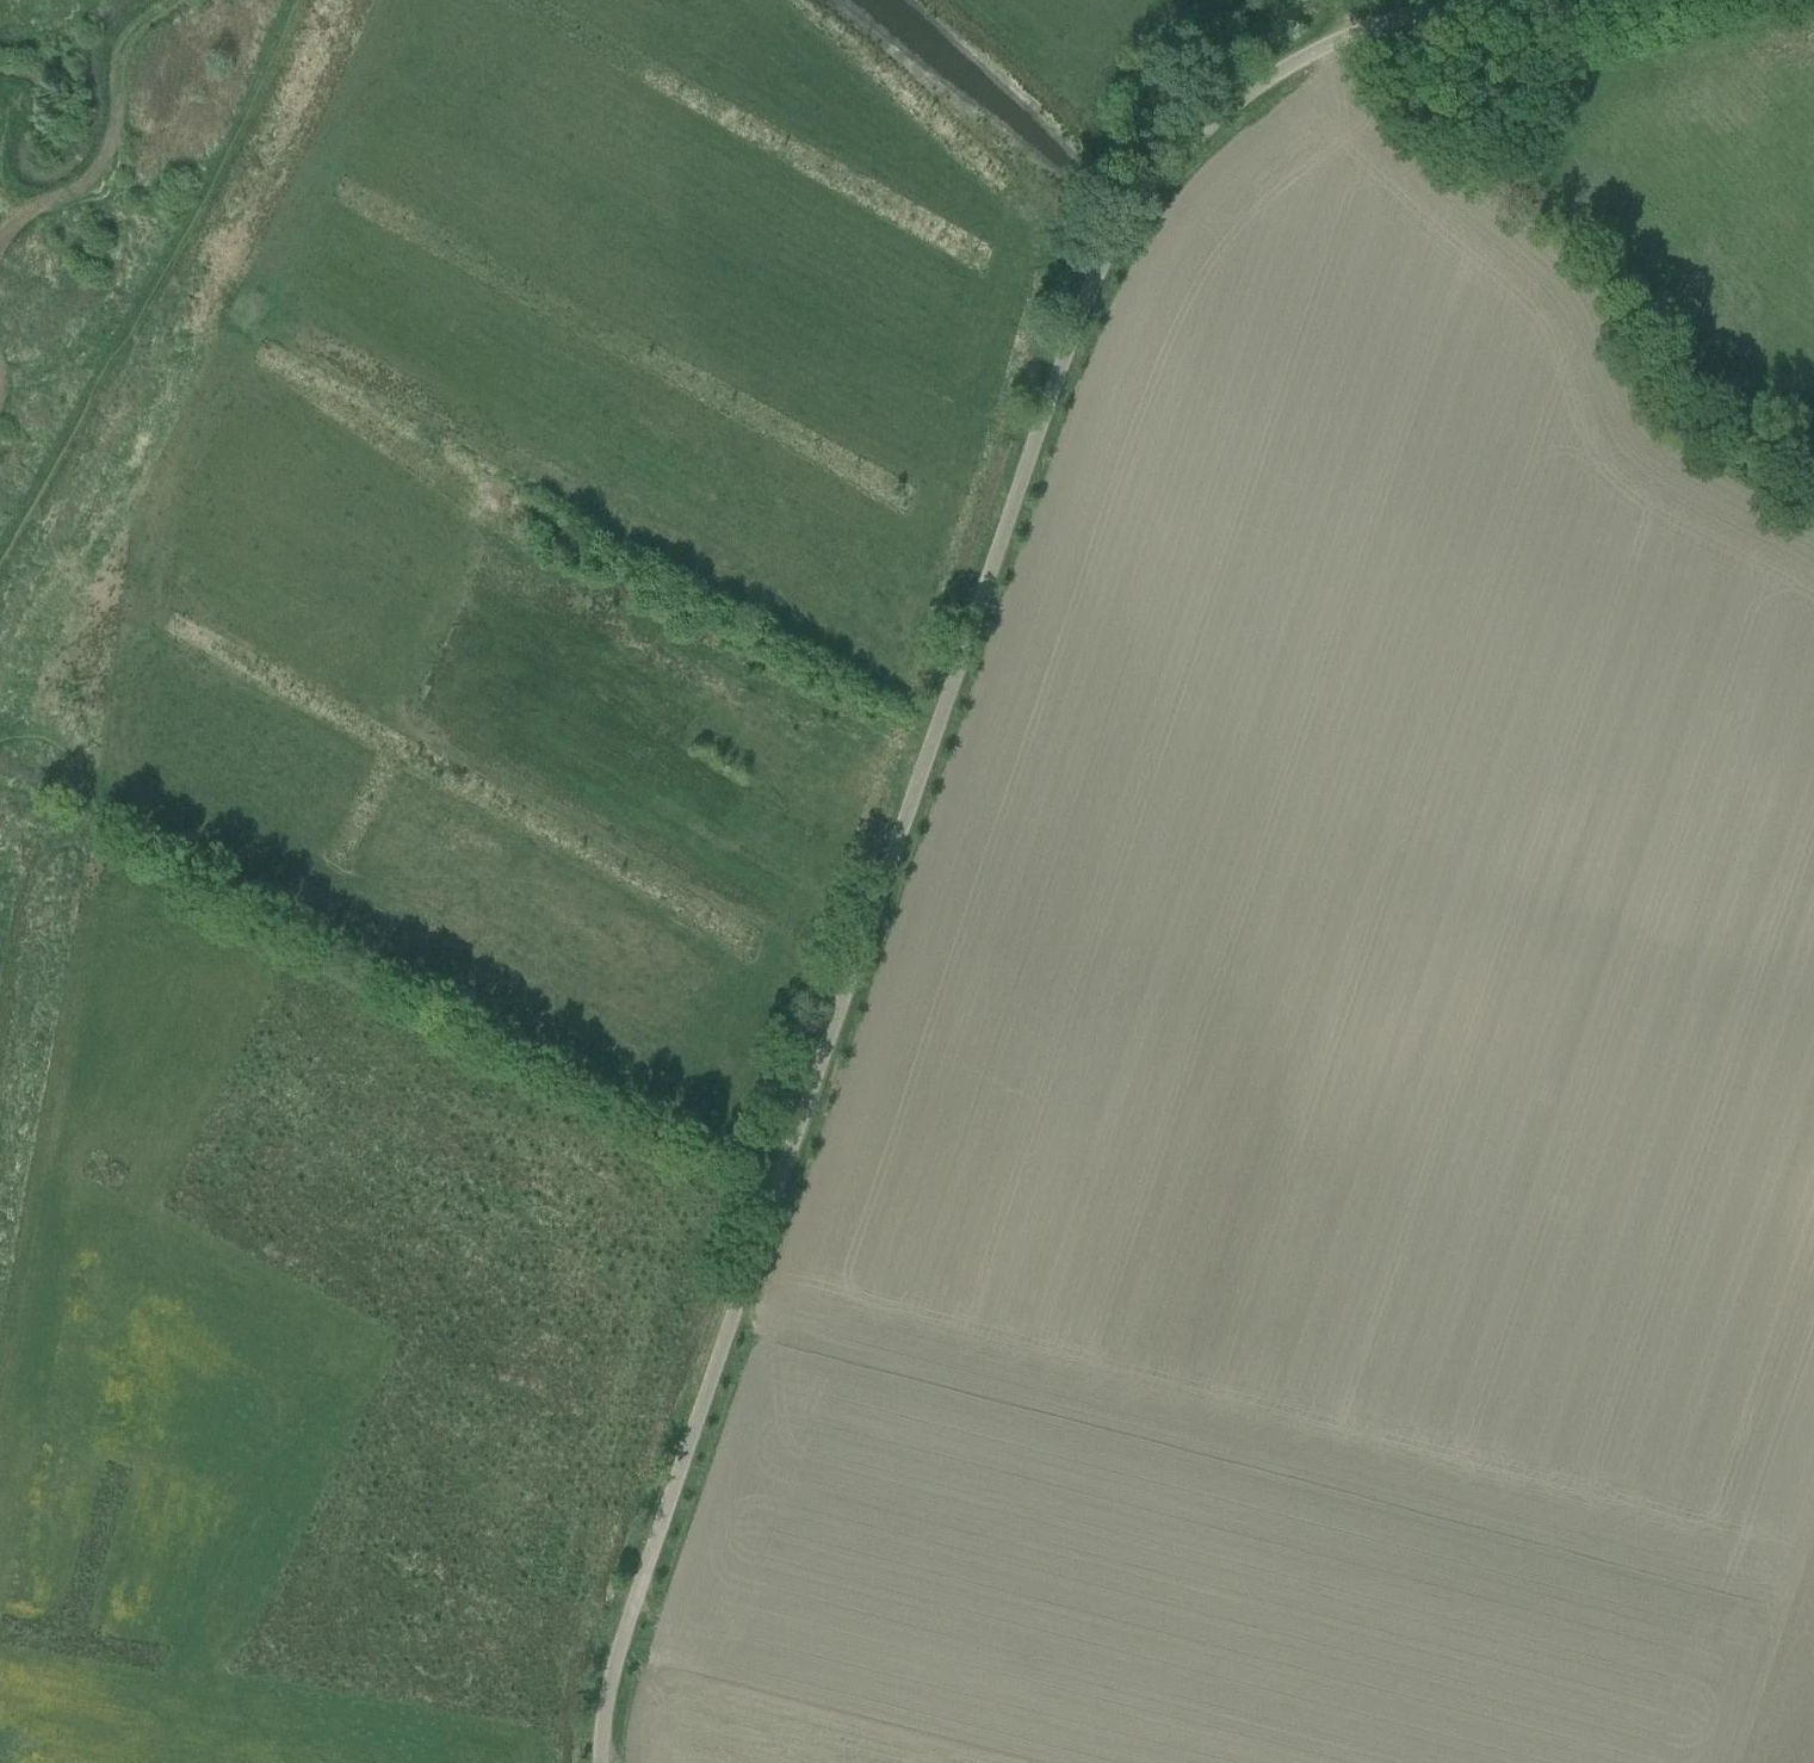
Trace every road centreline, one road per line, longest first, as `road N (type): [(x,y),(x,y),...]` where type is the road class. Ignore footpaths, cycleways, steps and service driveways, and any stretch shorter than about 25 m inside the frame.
road 1 (unclassified): [(600,1762),(623,1638),(1109,238),(1209,124),(1296,62),(1493,0)]
road 2 (track): [(173,0),(121,45),(101,171),(32,212),(0,262)]

